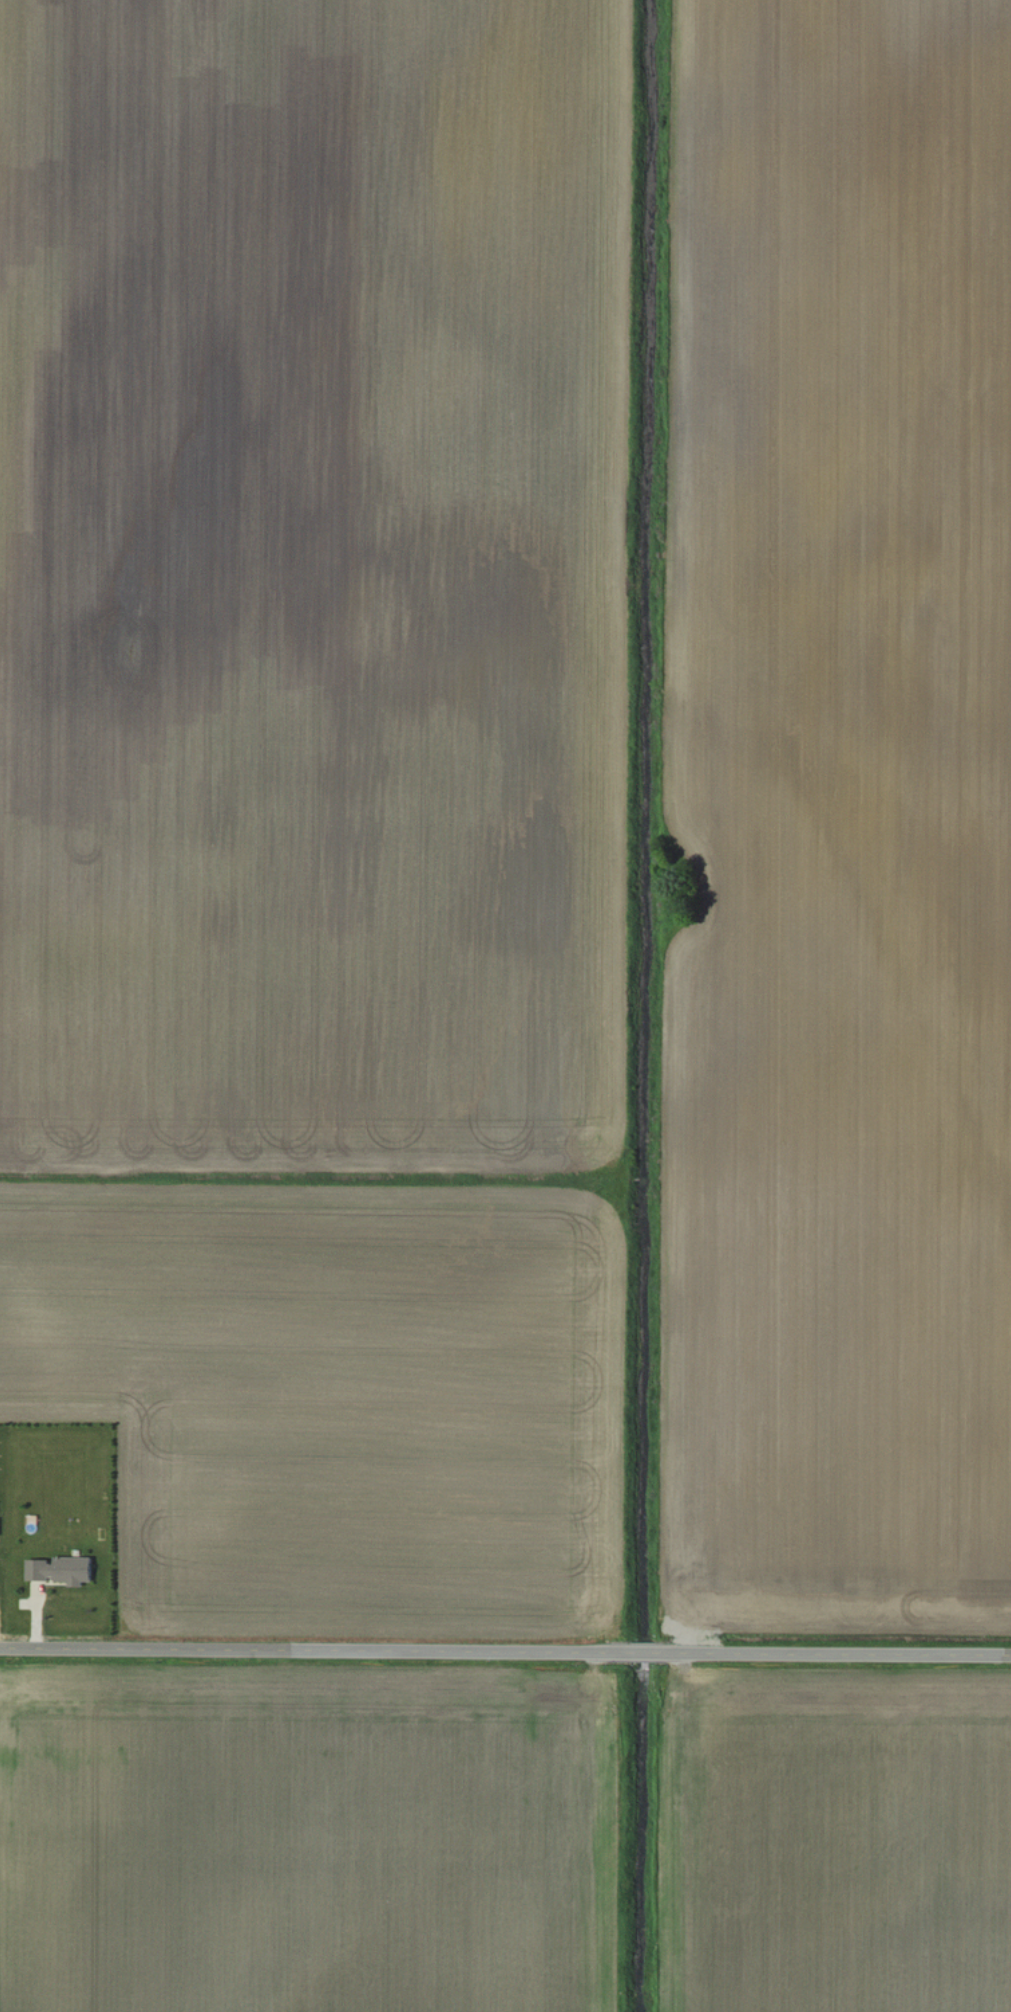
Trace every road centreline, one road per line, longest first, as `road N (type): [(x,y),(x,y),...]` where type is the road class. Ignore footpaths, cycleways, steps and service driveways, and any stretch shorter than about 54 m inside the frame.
road 1 (residential): [(0,1650),(631,1654)]
road 2 (residential): [(659,1654),(1010,1656)]

